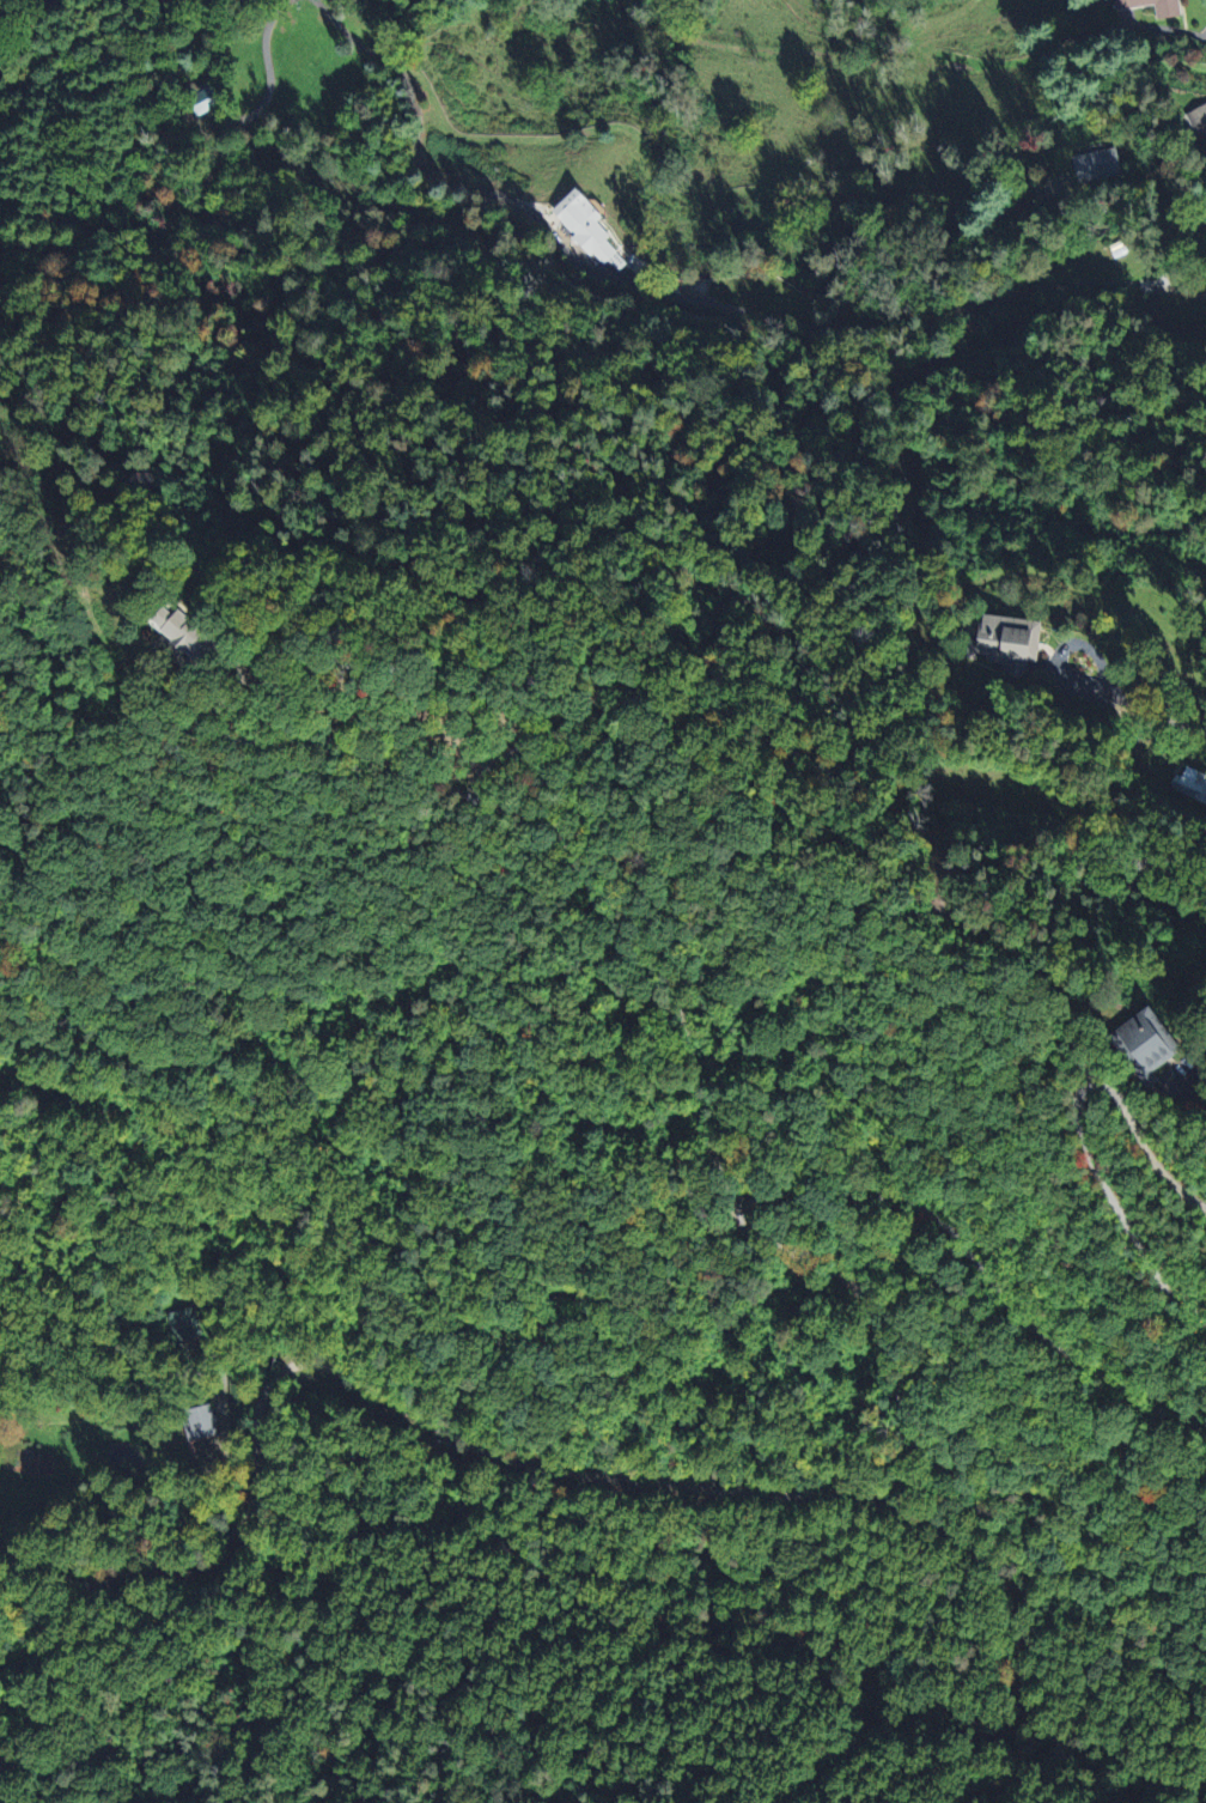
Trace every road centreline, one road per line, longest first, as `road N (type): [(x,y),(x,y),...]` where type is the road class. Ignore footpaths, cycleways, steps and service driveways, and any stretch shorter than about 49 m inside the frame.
road 1 (residential): [(0,1558),(90,1582),(226,1535),(250,1507),(264,1392),(284,1370),(312,1364),(351,1376),(450,1435),(519,1459),(593,1477),(849,1498),(919,1518),(998,1561),(1006,1538),(908,1415),(867,1299),(832,1269),(748,1232),(737,1218),(741,1204)]
road 2 (residential): [(1205,884),(1149,863),(1129,875),(1139,891),(1205,919)]

